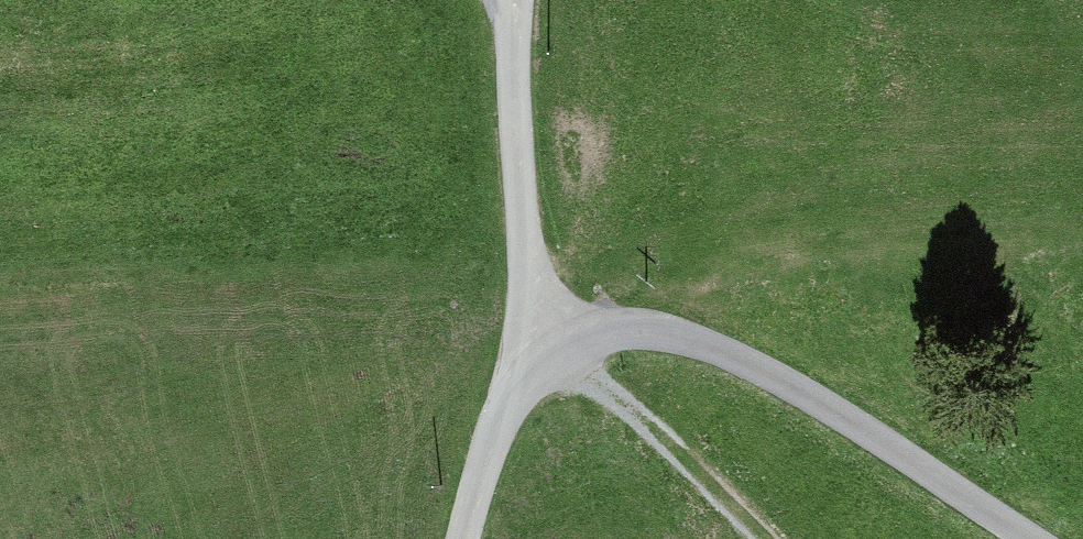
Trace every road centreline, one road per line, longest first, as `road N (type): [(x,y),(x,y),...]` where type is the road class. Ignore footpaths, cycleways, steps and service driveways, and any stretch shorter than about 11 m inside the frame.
road 1 (unclassified): [(475,538),(516,384),(563,325),(685,328),(927,458),(1048,538)]
road 2 (track): [(773,538),(563,325),(526,219),(513,0)]

